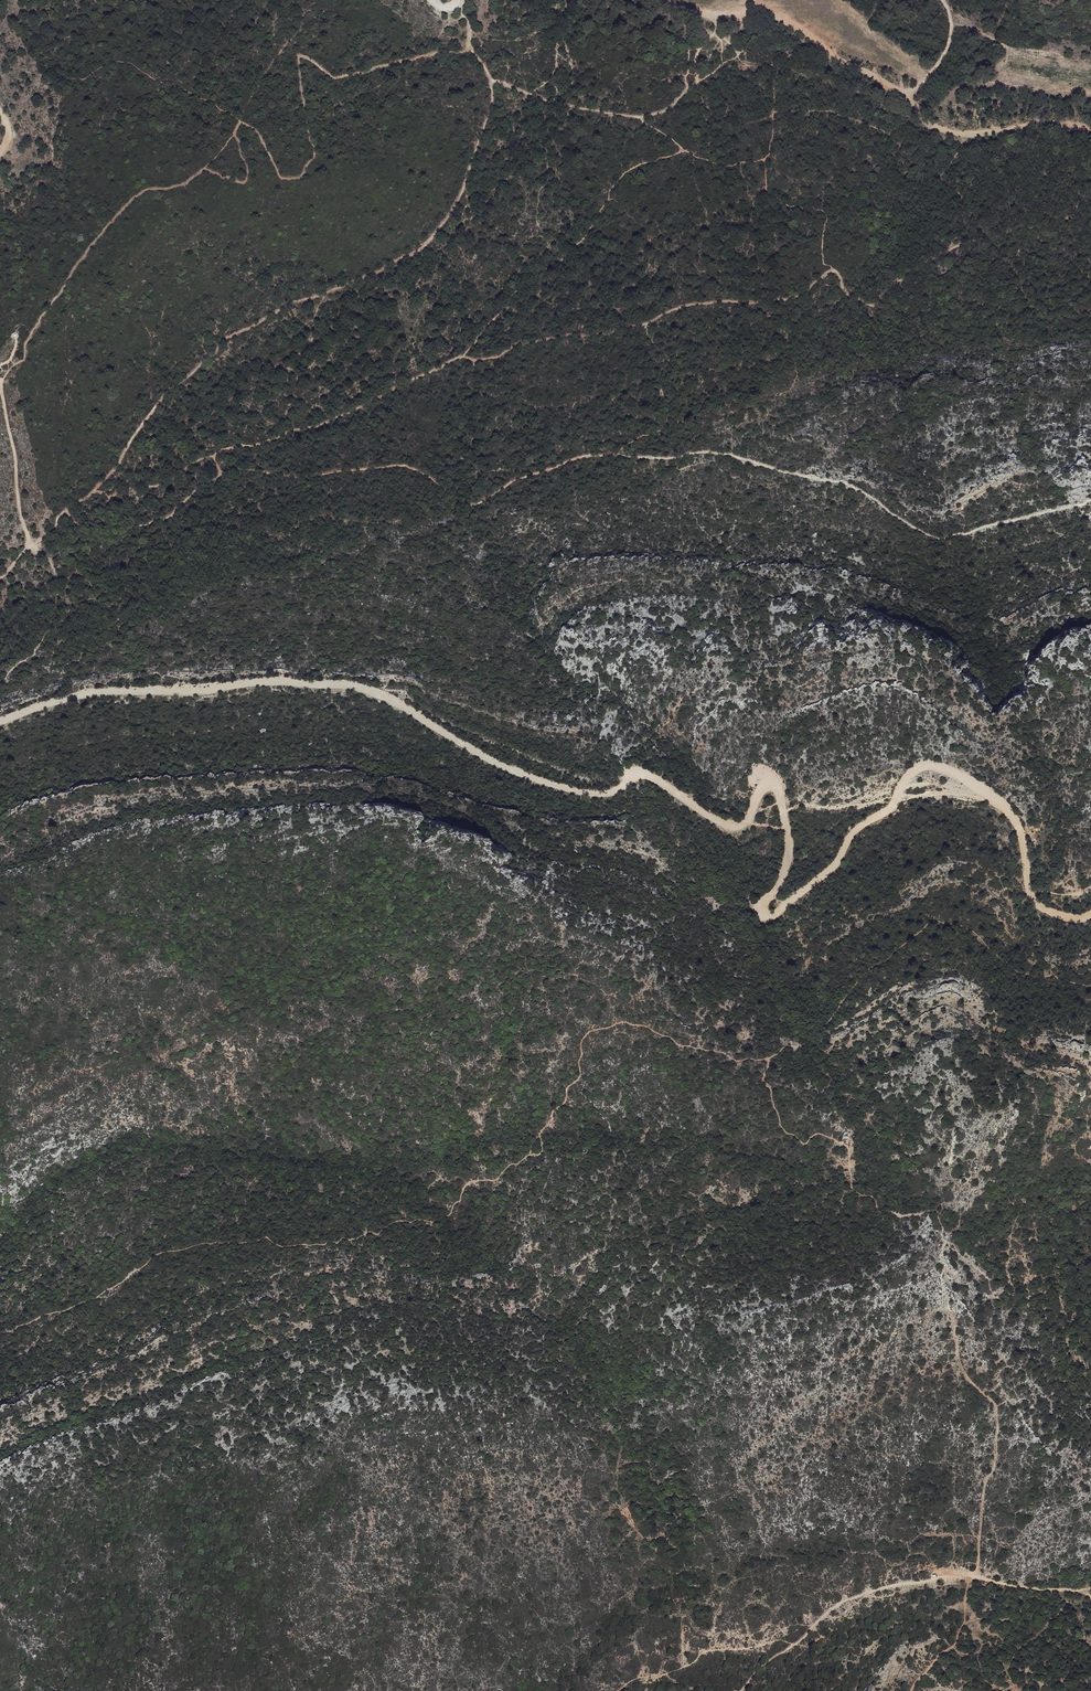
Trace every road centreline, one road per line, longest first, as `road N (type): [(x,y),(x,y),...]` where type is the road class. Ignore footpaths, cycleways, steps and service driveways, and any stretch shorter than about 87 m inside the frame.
road 1 (track): [(0,723),(52,706),(241,686),(342,687),(559,785),(606,793),(649,773),(700,808),(741,823),(765,785),(776,785),(790,845),(789,868),(766,907),(778,916),(866,824),(888,812),(918,767),(932,766),(958,774),(1013,819),(1034,899),(1064,917),(1090,913)]
road 2 (track): [(662,0),(722,22),(780,22),(904,92),(921,87),(947,49),(954,26),(944,0)]
road 3 (track): [(904,92),(919,118),(954,135),(1033,125),(1090,130)]
road 4 (track): [(936,1579),(975,1577),(1090,1596)]

